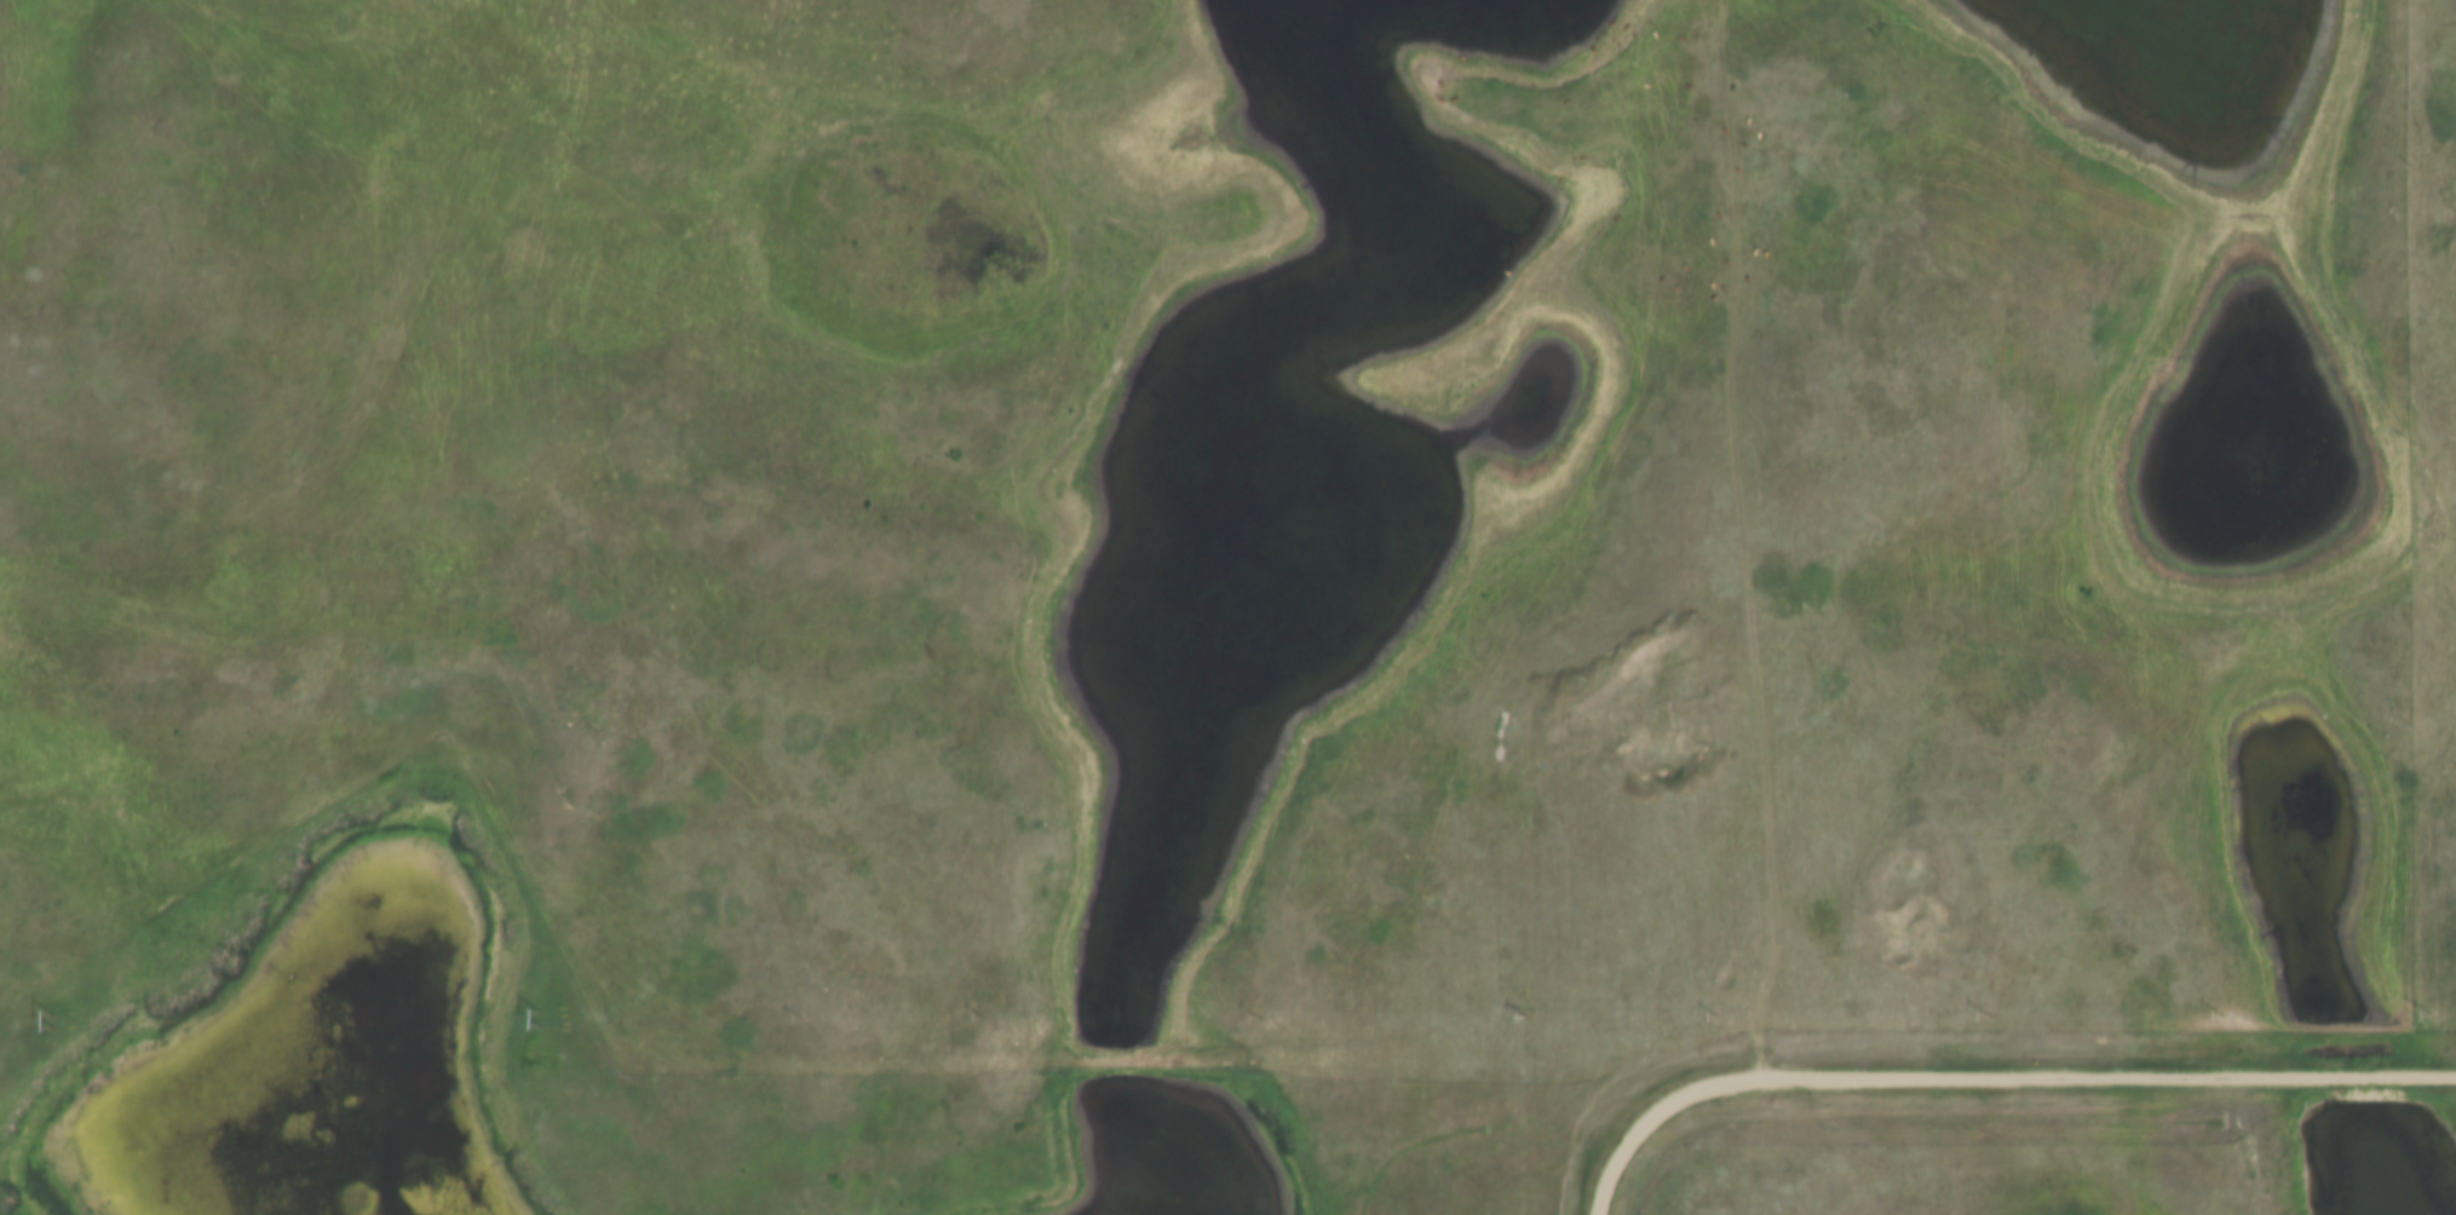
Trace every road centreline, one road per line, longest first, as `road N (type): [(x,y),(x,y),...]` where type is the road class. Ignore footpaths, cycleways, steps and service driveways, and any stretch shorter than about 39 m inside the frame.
road 1 (track): [(1762,1078),(1759,998),(1773,915),(1736,505),(1721,0)]

